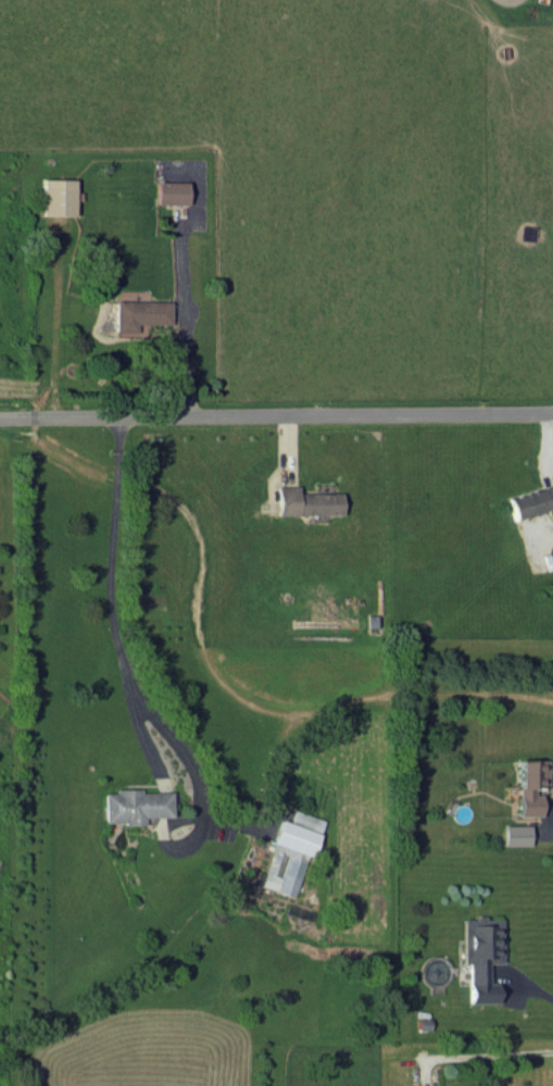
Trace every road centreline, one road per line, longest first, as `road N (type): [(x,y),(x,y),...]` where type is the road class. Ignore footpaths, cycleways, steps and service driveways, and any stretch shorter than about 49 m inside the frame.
road 1 (residential): [(0,416),(552,412)]

